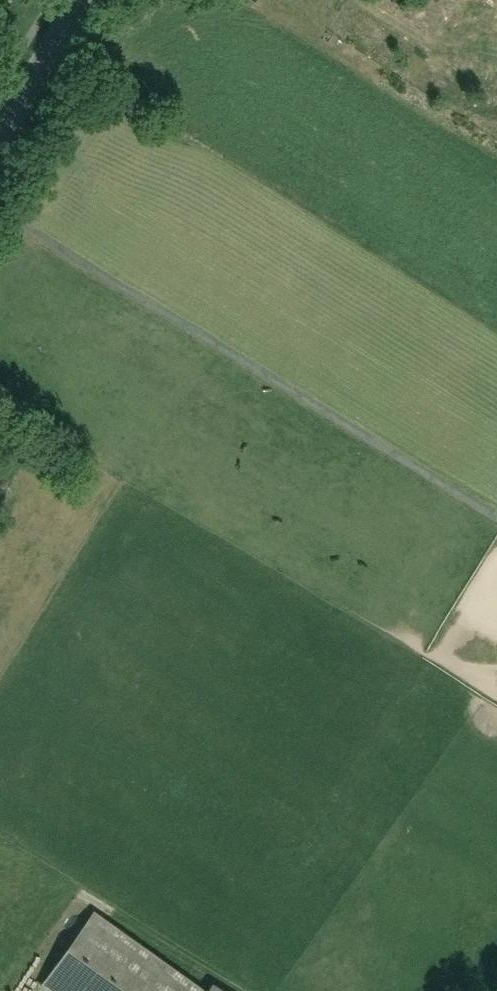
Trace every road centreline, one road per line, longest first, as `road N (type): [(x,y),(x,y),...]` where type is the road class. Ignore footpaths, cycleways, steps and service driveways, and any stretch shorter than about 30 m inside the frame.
road 1 (tertiary): [(0,141),(87,0)]

